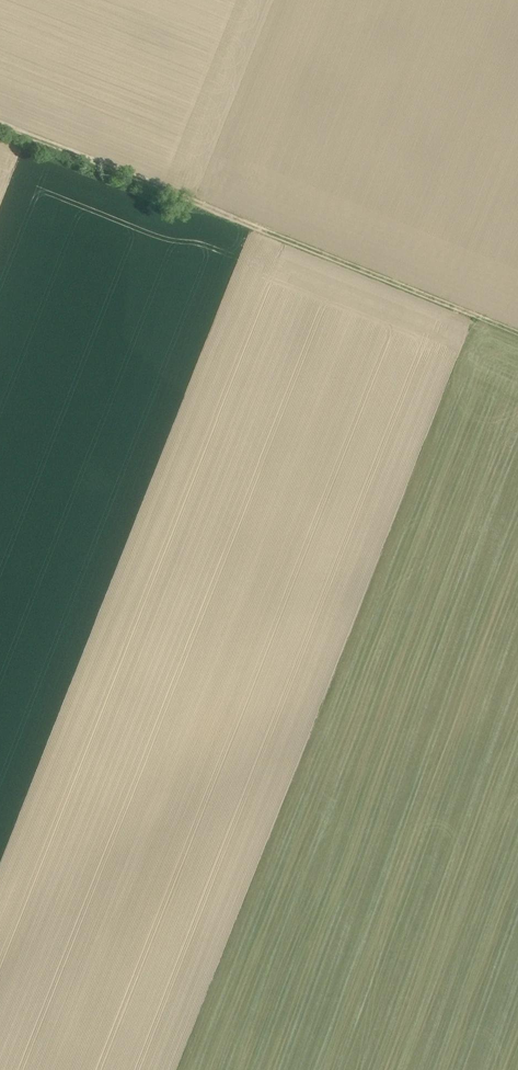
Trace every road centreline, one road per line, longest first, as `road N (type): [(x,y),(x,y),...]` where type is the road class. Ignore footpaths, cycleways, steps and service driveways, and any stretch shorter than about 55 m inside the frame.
road 1 (track): [(0,130),(517,332)]

